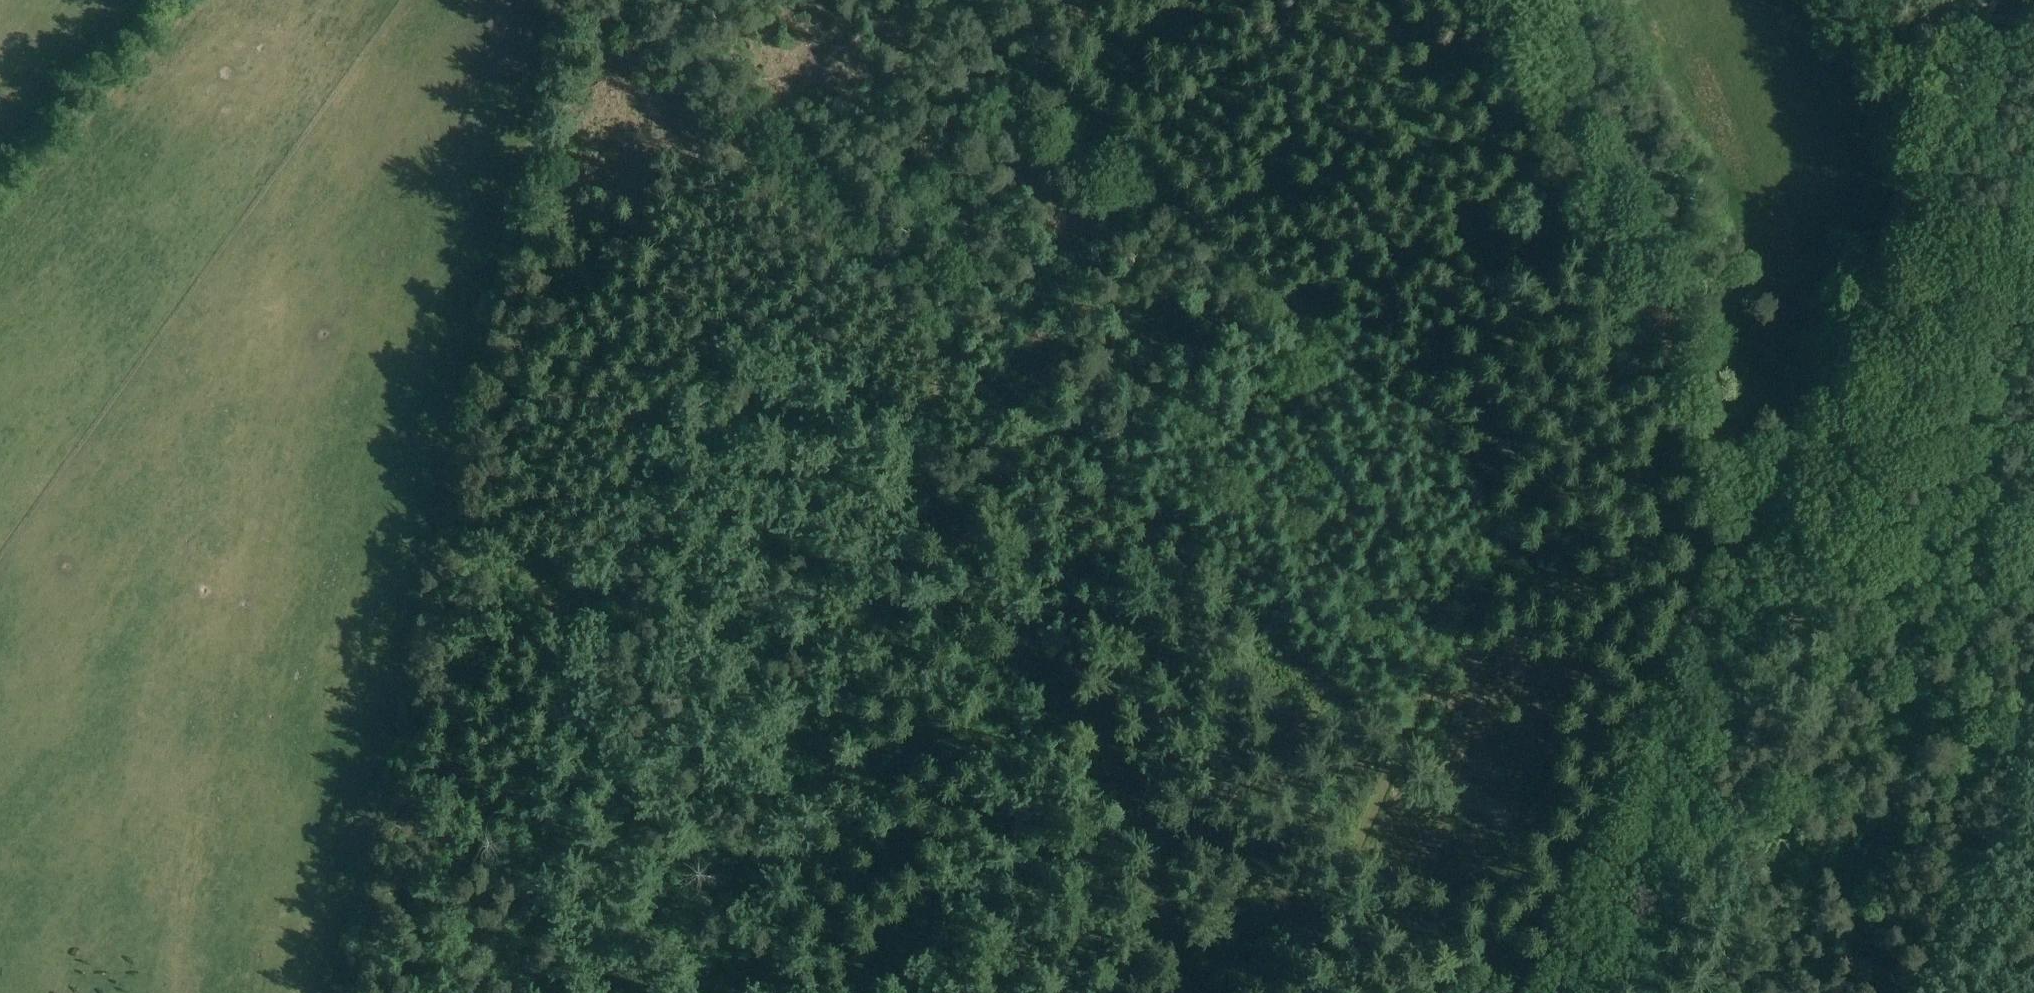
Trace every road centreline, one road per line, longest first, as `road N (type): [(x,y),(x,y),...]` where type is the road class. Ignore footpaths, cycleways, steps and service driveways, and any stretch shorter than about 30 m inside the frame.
road 1 (track): [(1555,992),(1983,0)]
road 2 (track): [(1771,526),(1529,0)]

